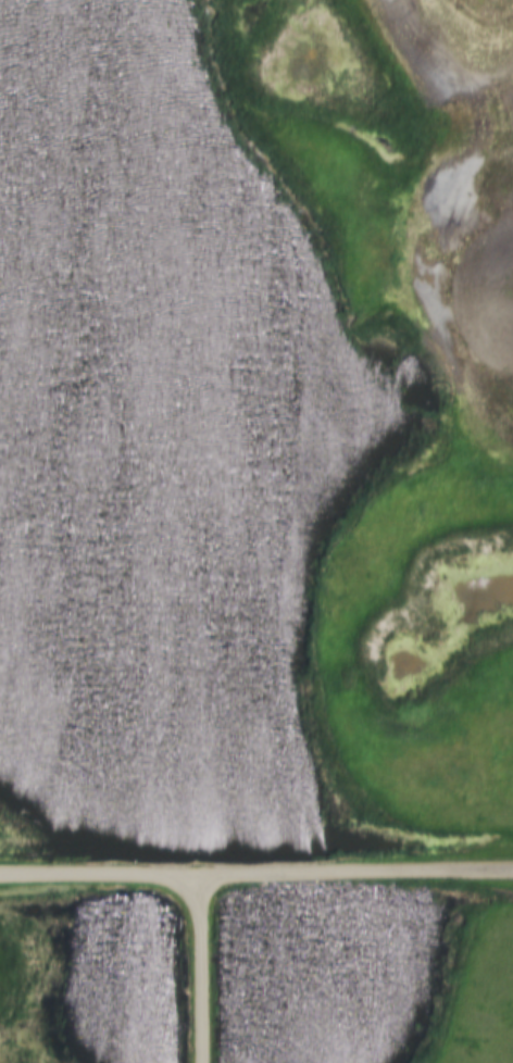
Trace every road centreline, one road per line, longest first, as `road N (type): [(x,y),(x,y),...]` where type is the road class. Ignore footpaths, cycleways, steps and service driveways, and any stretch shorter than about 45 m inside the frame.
road 1 (residential): [(197,877),(512,875)]
road 2 (residential): [(0,879),(197,877)]

